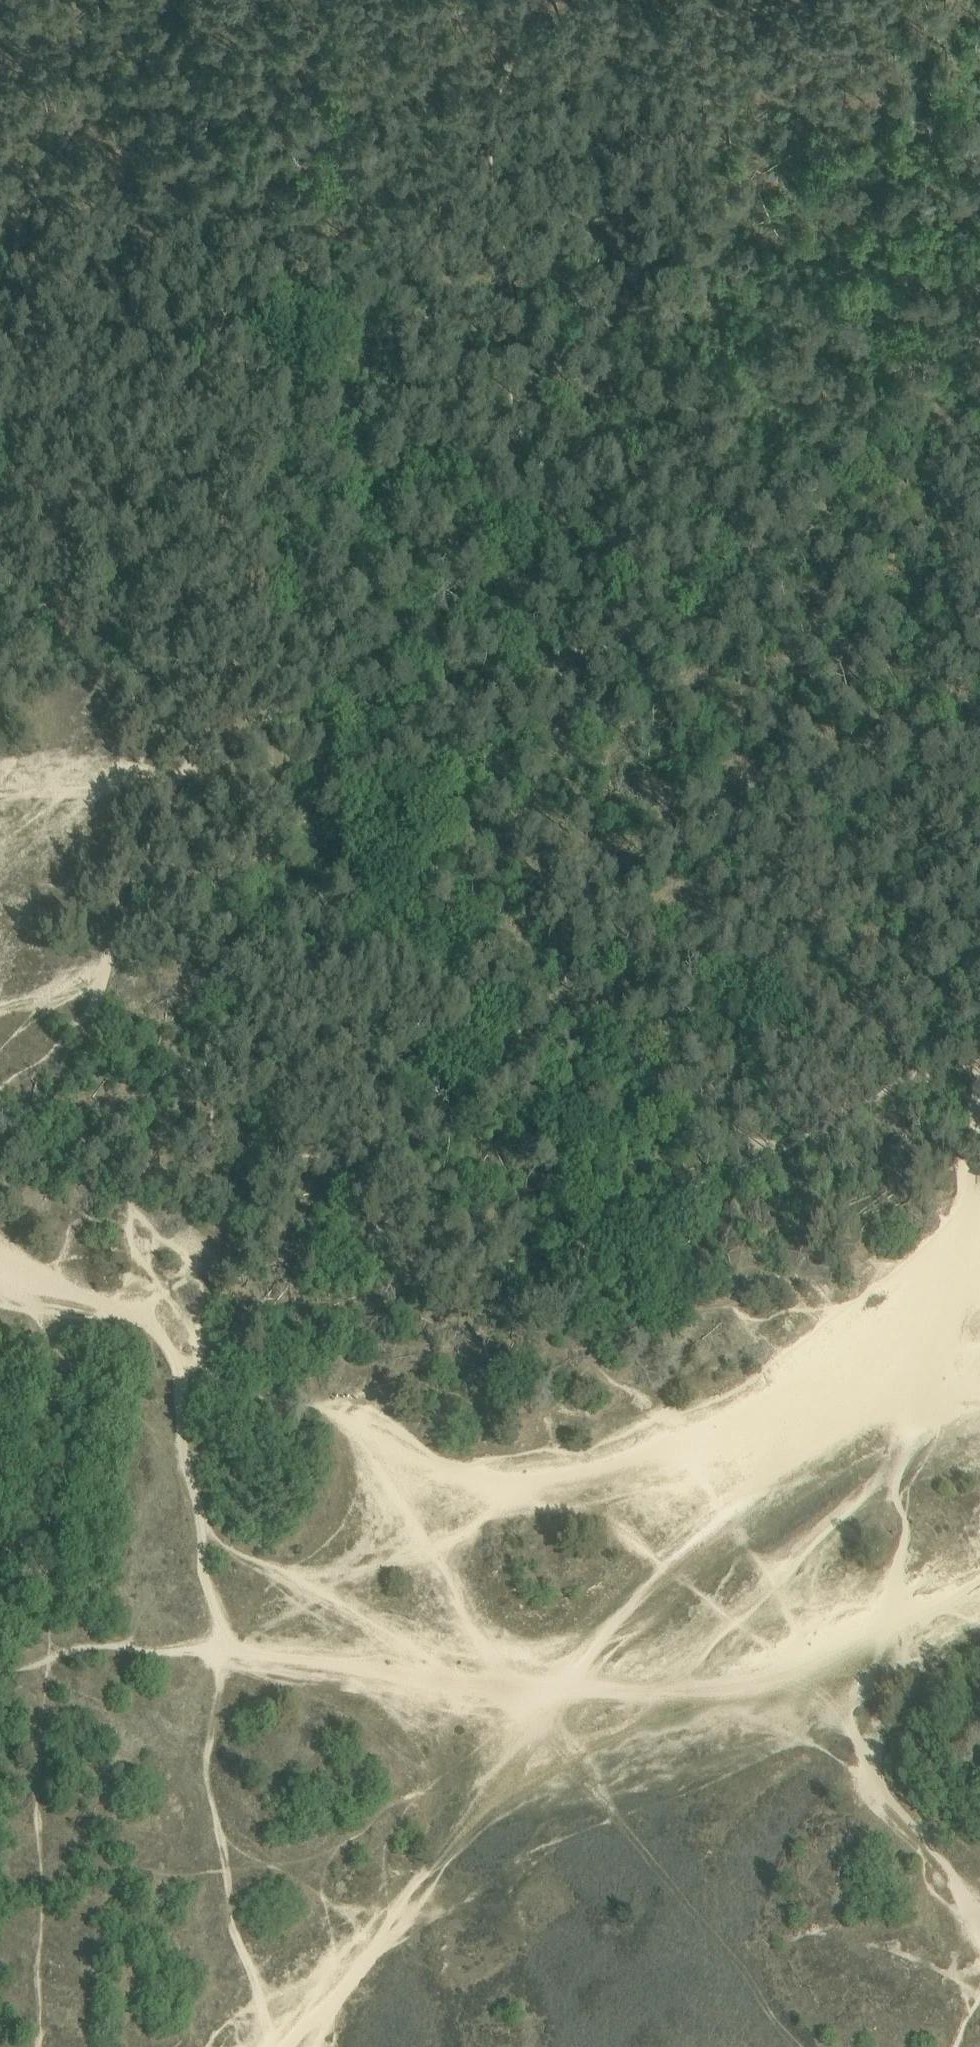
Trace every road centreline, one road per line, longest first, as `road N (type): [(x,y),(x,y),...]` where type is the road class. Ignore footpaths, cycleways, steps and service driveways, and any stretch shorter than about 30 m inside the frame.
road 1 (track): [(979,1644),(923,1664),(865,1653),(792,1681),(590,1694),(285,1658),(224,1667),(207,1750),(266,2012),(259,2046)]
road 2 (track): [(979,1385),(395,1496)]
road 3 (track): [(979,1586),(865,1653)]

